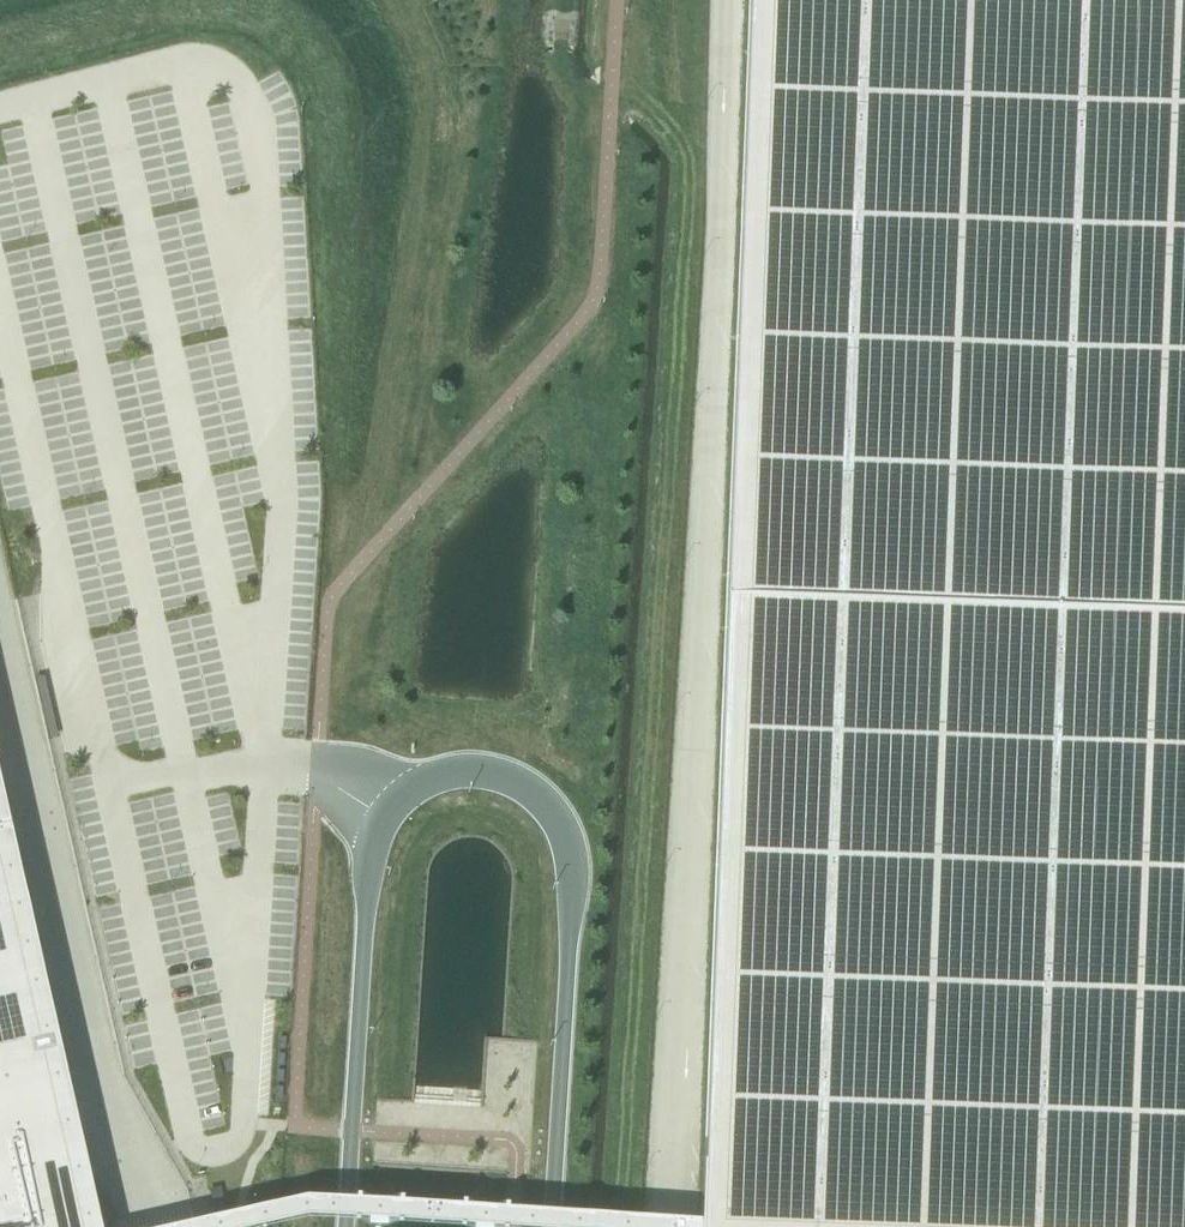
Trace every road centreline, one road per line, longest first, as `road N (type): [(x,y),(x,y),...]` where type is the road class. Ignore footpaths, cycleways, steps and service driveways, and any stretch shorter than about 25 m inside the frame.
road 1 (unclassified): [(547,1226),(570,873),(556,821),(534,797),(480,776),(424,787),(395,804),(377,831),(345,1226)]

